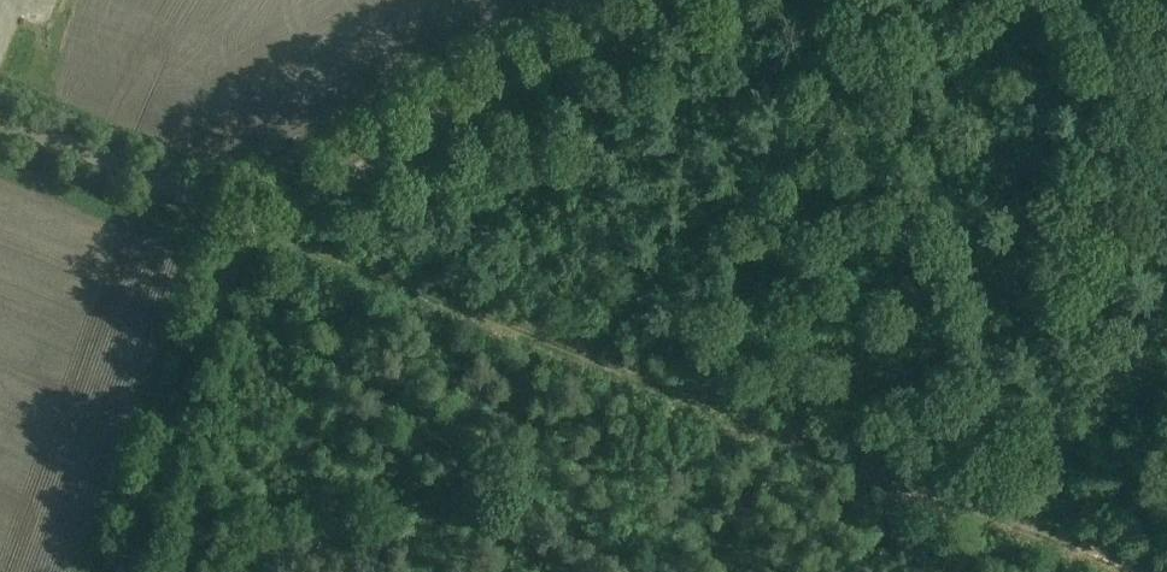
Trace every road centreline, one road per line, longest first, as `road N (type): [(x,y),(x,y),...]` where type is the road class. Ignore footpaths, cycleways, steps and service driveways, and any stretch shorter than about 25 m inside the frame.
road 1 (track): [(119,571),(252,213),(475,311),(1140,571)]
road 2 (unclassified): [(667,0),(279,212),(227,207),(0,117)]

